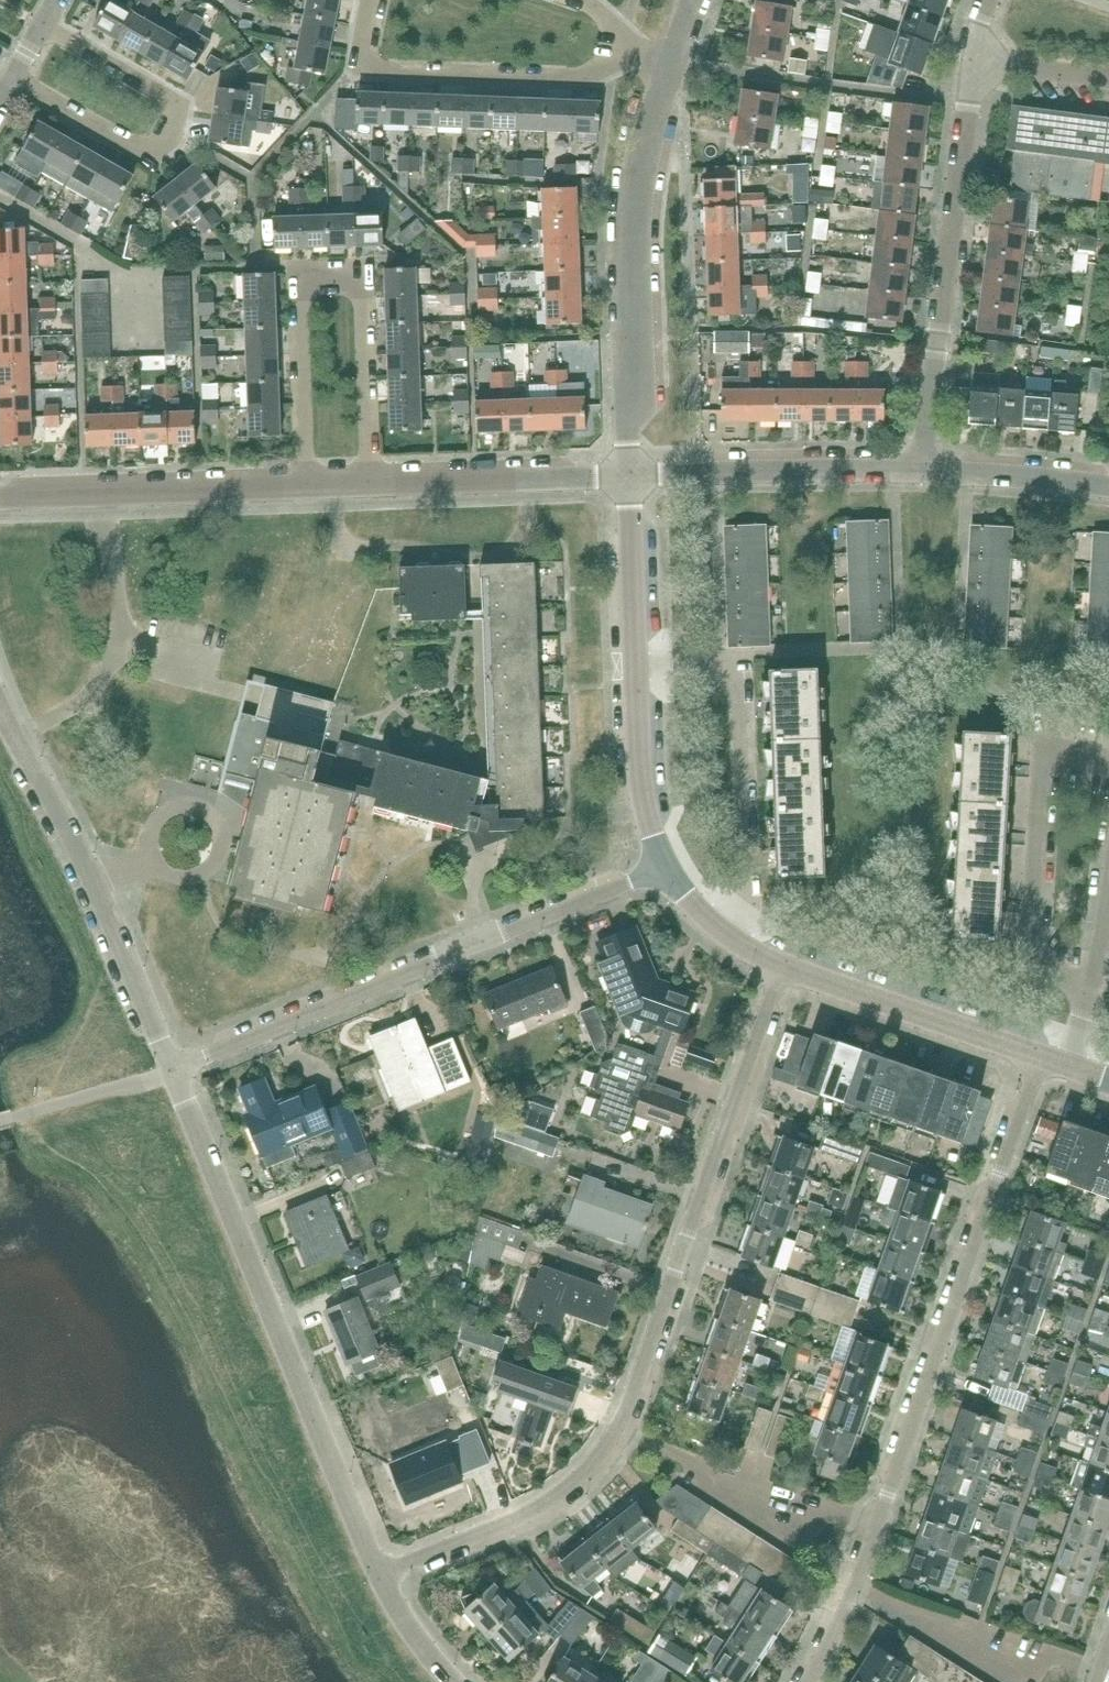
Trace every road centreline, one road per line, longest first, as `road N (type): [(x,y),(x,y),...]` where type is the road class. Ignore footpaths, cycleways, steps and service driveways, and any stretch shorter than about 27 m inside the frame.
road 1 (residential): [(389,1576),(525,1514),(602,1454),(633,1393),(784,968)]
road 2 (residential): [(1043,1057),(850,1604),(811,1681)]
road 3 (residential): [(389,1576),(179,1066)]
road 4 (residential): [(677,873),(179,1066)]
road 5 (residential): [(369,486),(362,279),(294,281),(301,488)]
road 6 (residential): [(632,477),(634,178),(671,69)]
road 7 (residential): [(925,471),(966,64)]
road 8 (residential): [(0,702),(179,1066)]
road 9 (residential): [(641,672),(745,670),(750,946)]
road 10 (residential): [(48,15),(161,91),(179,117),(169,140),(137,149),(12,80)]
road 11 (residential): [(1108,999),(1090,995),(1029,936),(1043,762),(1108,768)]
road 12 (residential): [(627,54),(585,78),(371,76),(362,44),(370,0)]
road 13 (residential): [(301,488),(0,497)]
road 14 (residential): [(925,471),(632,477)]
road 15 (residential): [(1043,1057),(784,968)]
road 16 (residential): [(632,477),(369,486)]
road 17 (residential): [(677,873),(649,781),(641,672)]
road 18 (residential): [(641,672),(632,477)]
road 19 (residential): [(1108,494),(925,471)]
road 20 (residential): [(1108,80),(966,64)]
road 21 (residential): [(459,1681),(416,1629),(389,1576)]

